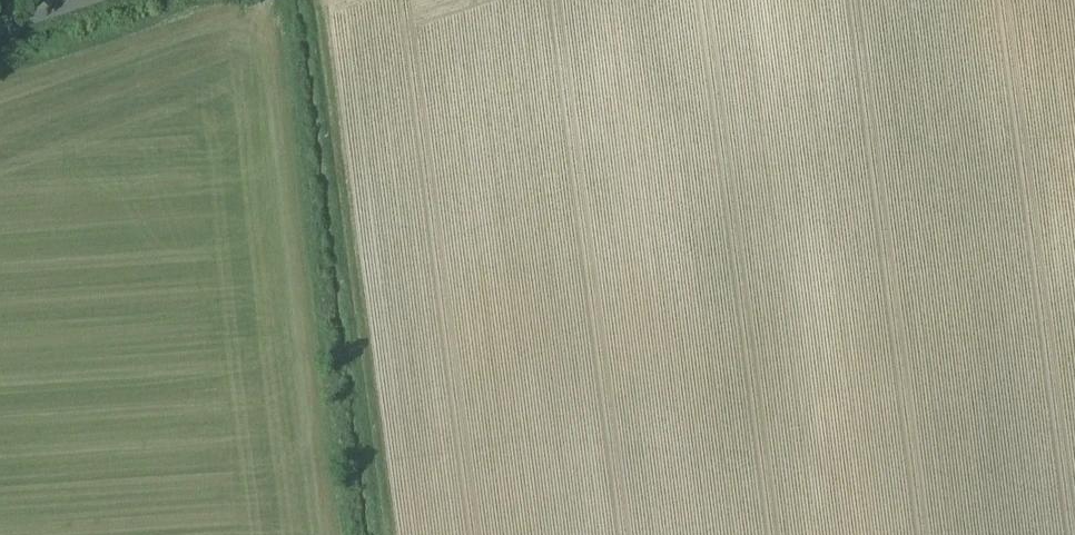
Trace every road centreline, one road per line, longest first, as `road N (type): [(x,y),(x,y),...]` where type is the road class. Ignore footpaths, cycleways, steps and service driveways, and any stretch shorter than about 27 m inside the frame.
road 1 (unclassified): [(0,38),(117,0)]

